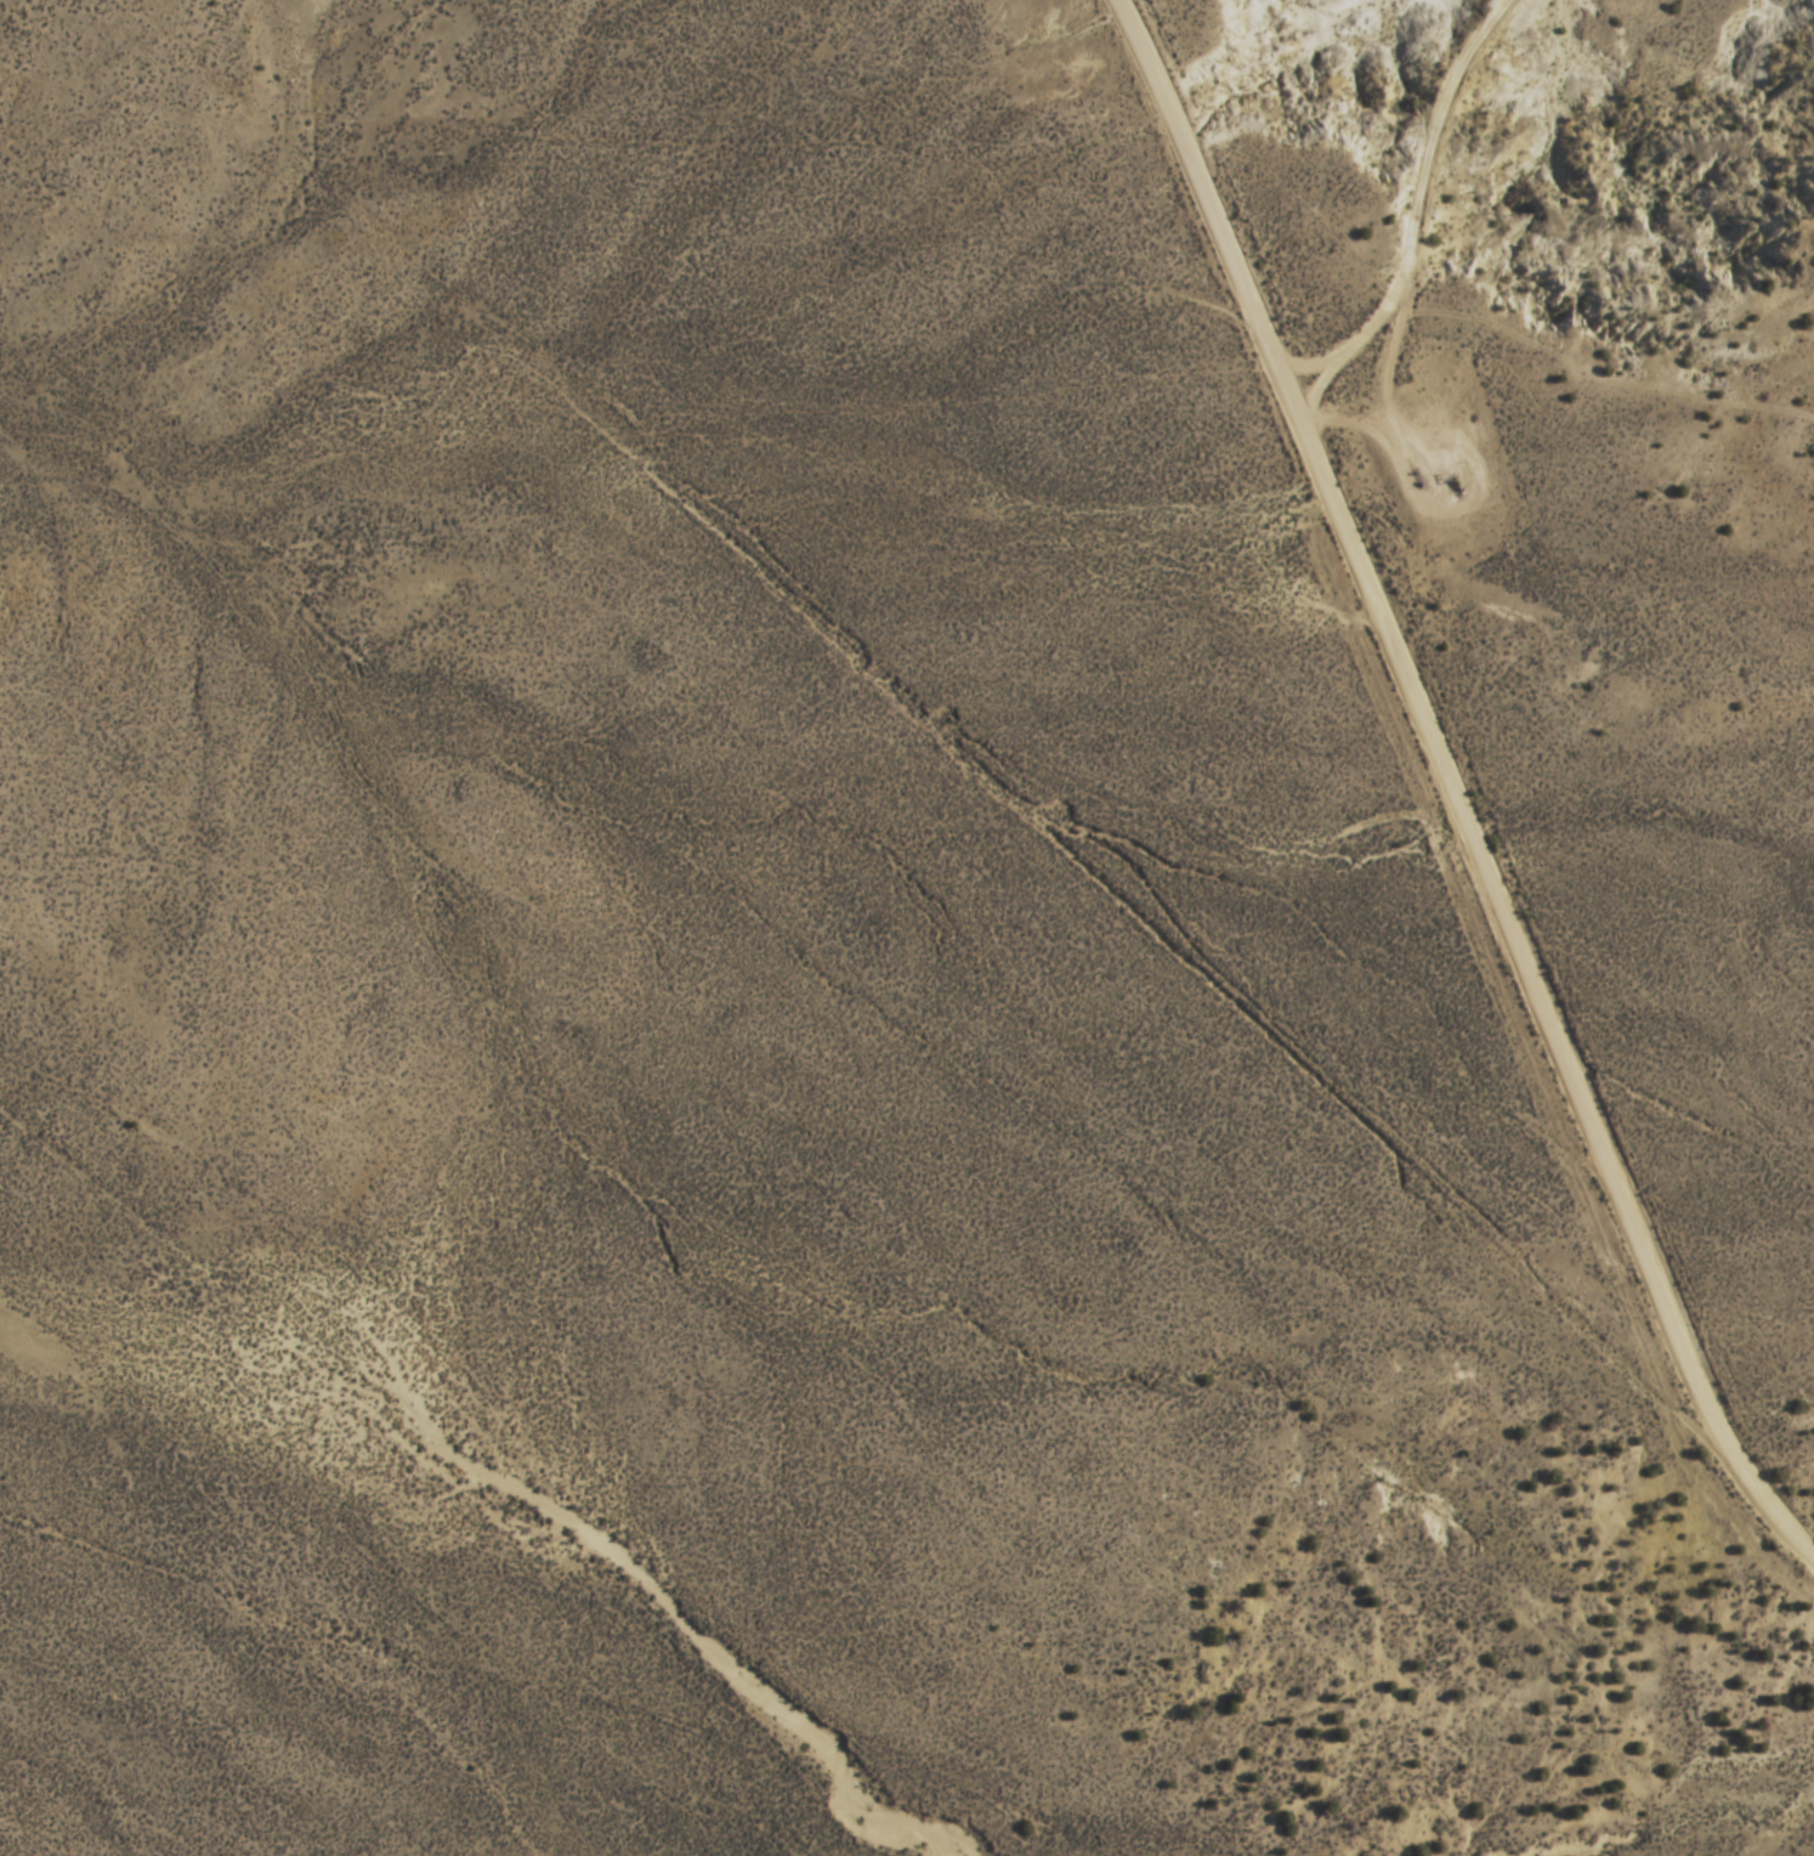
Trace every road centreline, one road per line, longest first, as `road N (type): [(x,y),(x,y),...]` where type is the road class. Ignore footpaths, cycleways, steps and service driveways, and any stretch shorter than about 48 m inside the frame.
road 1 (tertiary): [(1813,1556),(1723,1452),(1629,1241),(1467,821),(1113,0)]
road 2 (residential): [(1505,0),(1453,58),(1411,262),(1373,332),(1279,387)]

